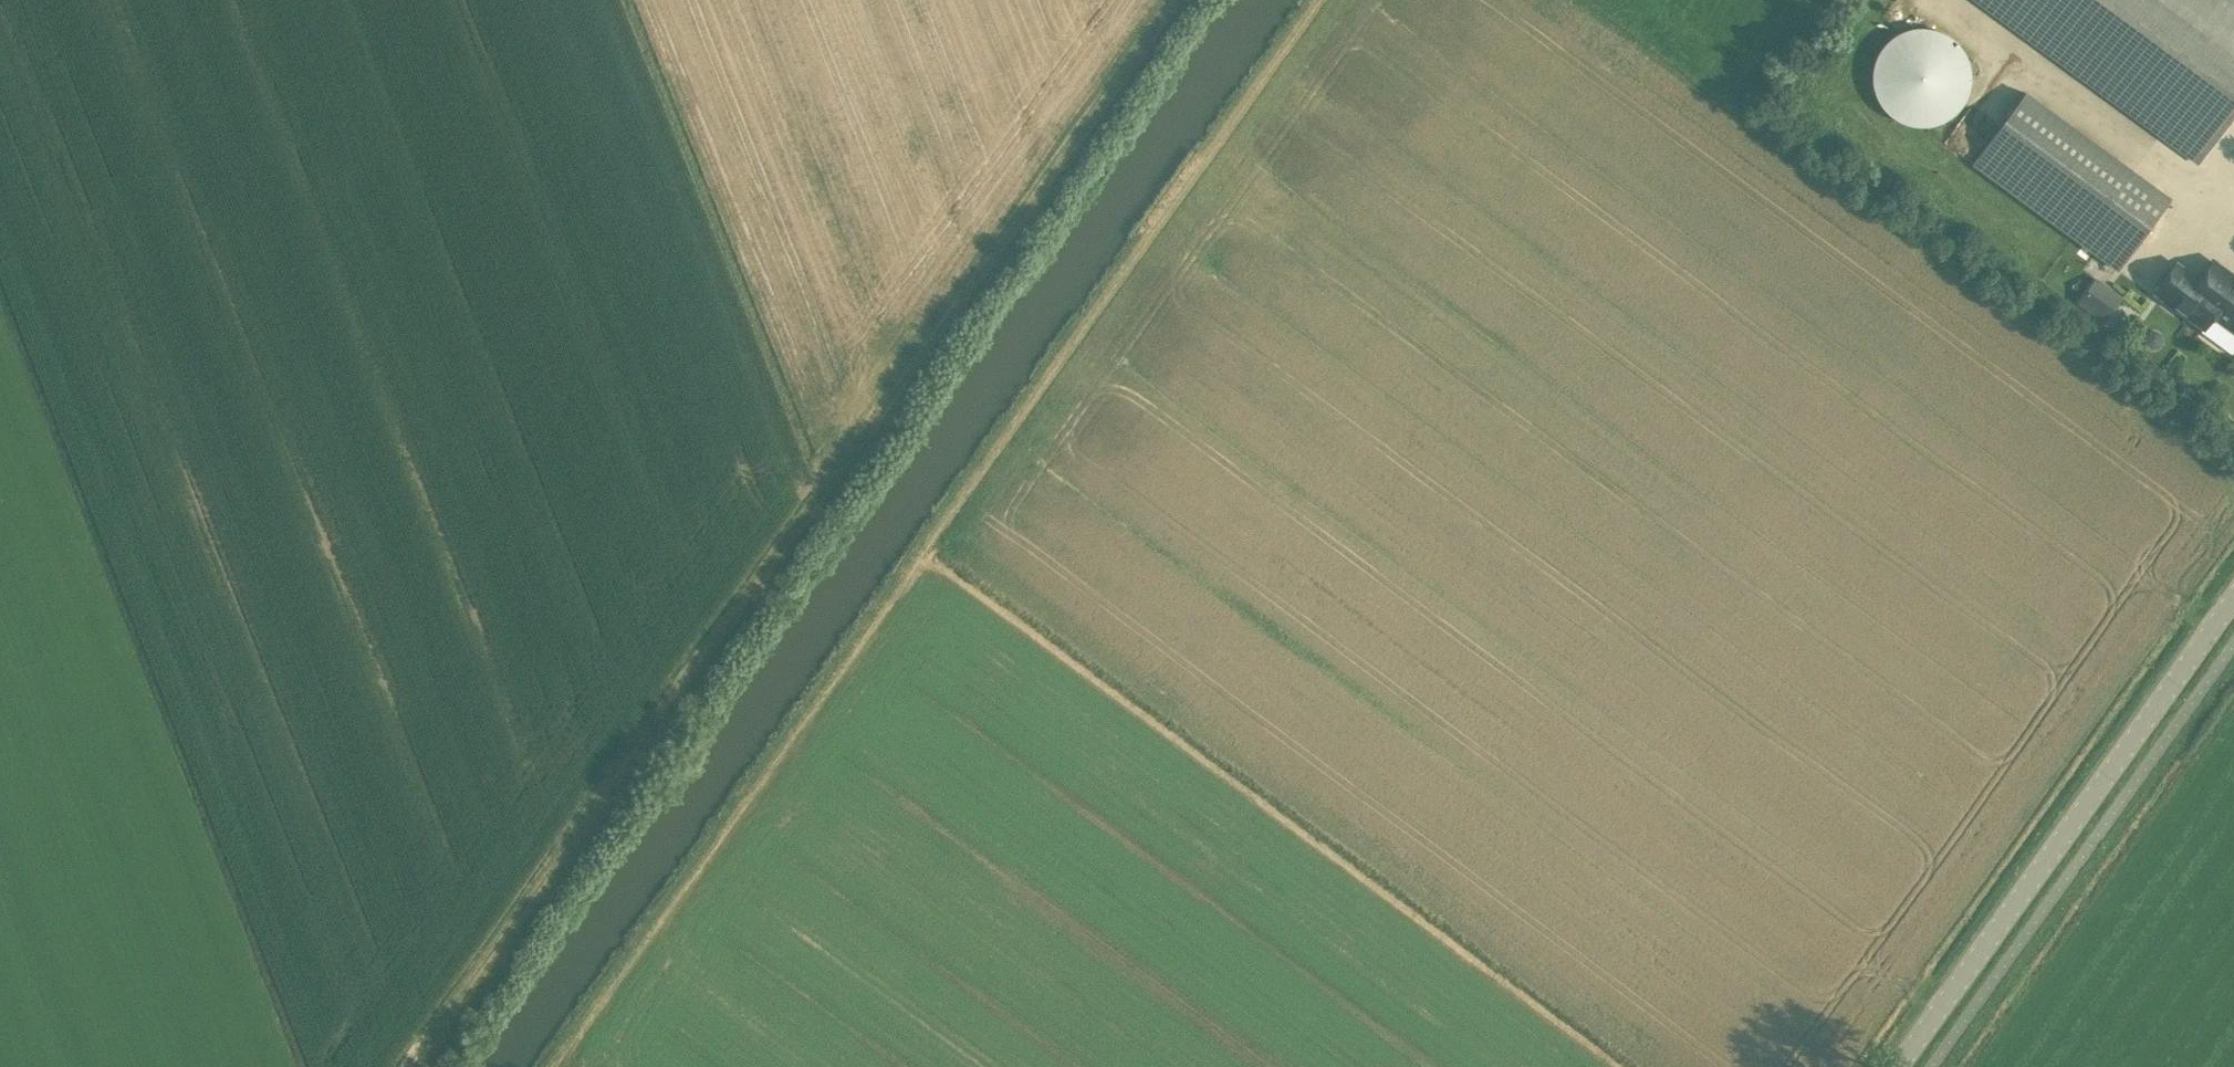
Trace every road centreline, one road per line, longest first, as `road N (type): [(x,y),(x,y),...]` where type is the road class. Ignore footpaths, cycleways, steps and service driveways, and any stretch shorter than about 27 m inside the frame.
road 1 (track): [(406,1066),(1176,0)]
road 2 (track): [(548,1066),(924,544)]
road 3 (tertiary): [(1898,1066),(2233,600)]

